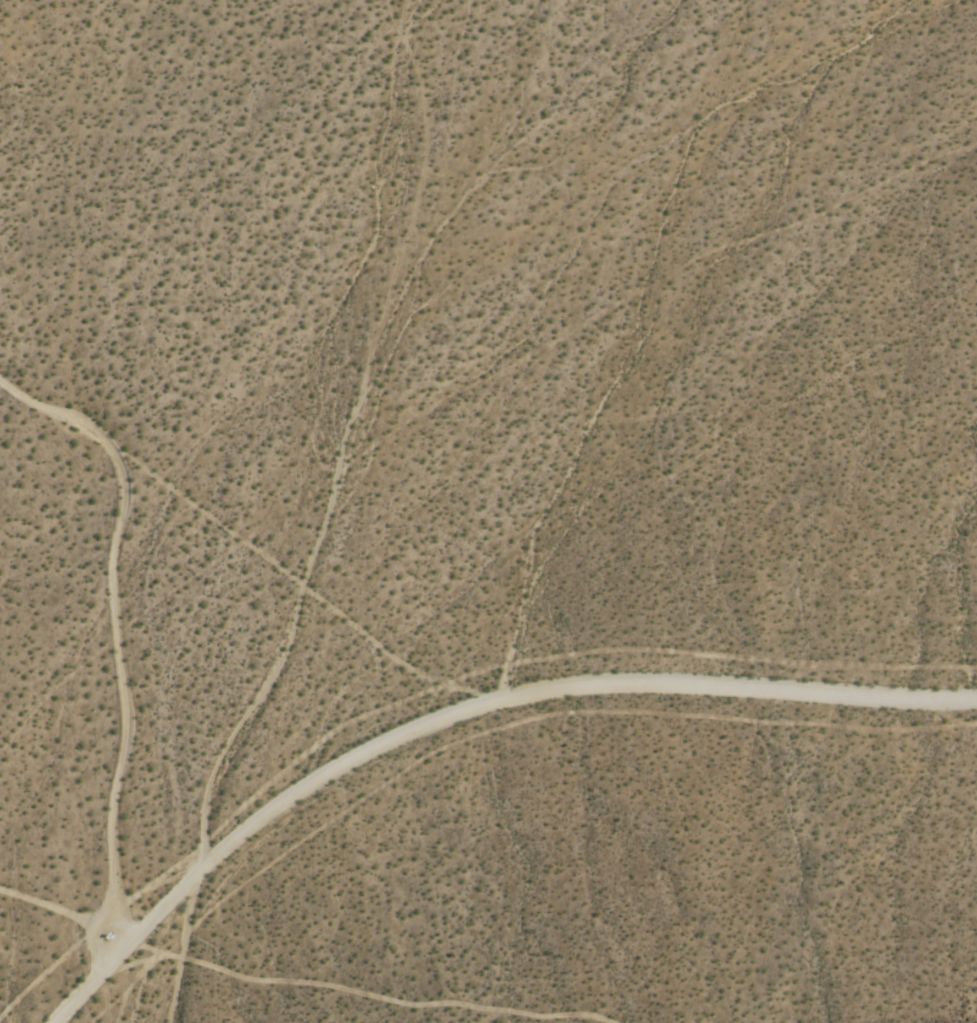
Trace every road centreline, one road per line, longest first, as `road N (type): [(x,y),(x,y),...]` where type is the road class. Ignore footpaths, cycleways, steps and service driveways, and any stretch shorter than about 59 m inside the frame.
road 1 (residential): [(46,1022),(270,803),(339,761),(494,695),(708,668),(976,674)]

